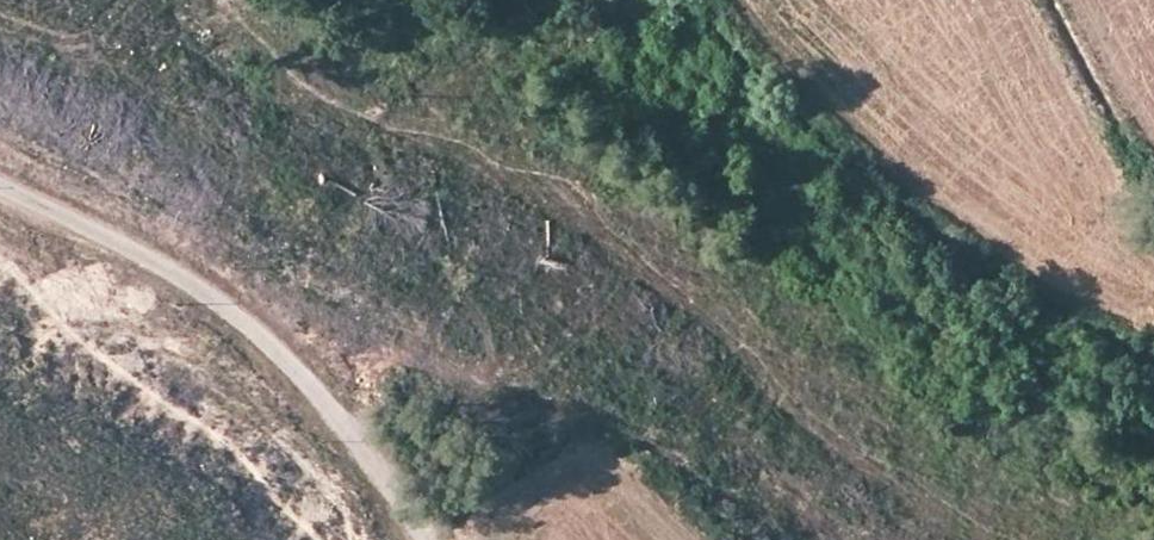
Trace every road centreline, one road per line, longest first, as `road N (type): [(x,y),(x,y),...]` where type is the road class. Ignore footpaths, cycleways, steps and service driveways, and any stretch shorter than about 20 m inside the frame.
road 1 (unclassified): [(424,539),(344,419),(253,329),(123,247),(0,187)]

